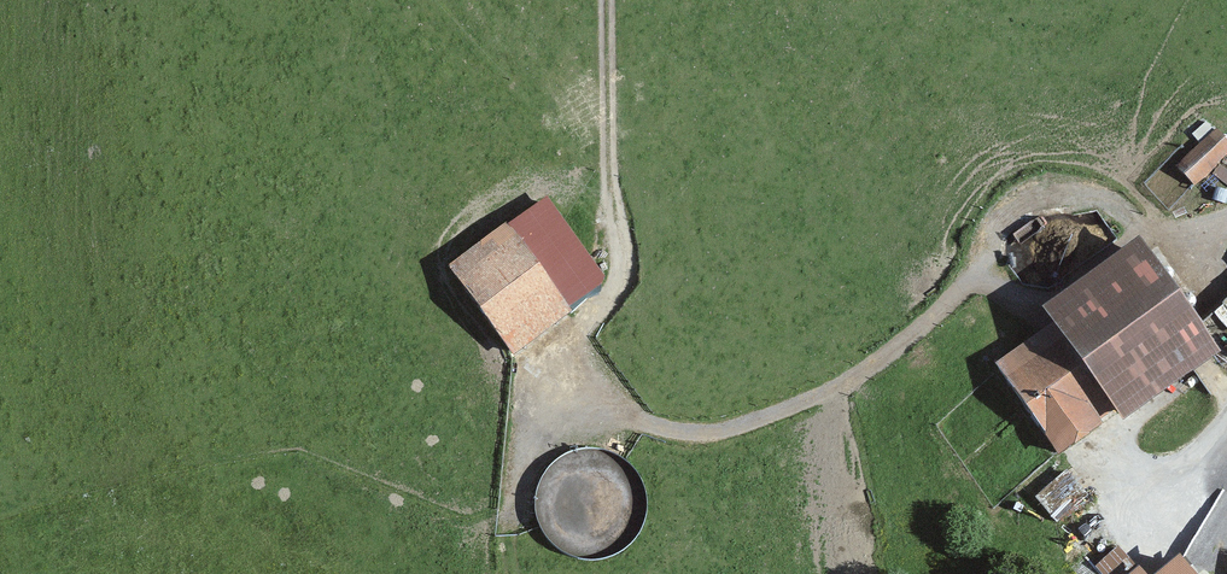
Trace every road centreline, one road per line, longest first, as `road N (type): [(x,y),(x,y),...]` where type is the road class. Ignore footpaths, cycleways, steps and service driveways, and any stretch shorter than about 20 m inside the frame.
road 1 (track): [(1226,224),(1200,235),(1158,235),(1102,197),(1033,192),(1001,218),(941,310),(867,368),(738,425),(689,432),(649,423),(612,398),(580,337),(616,264),(608,0)]
road 2 (track): [(580,337),(496,529),(492,573)]

